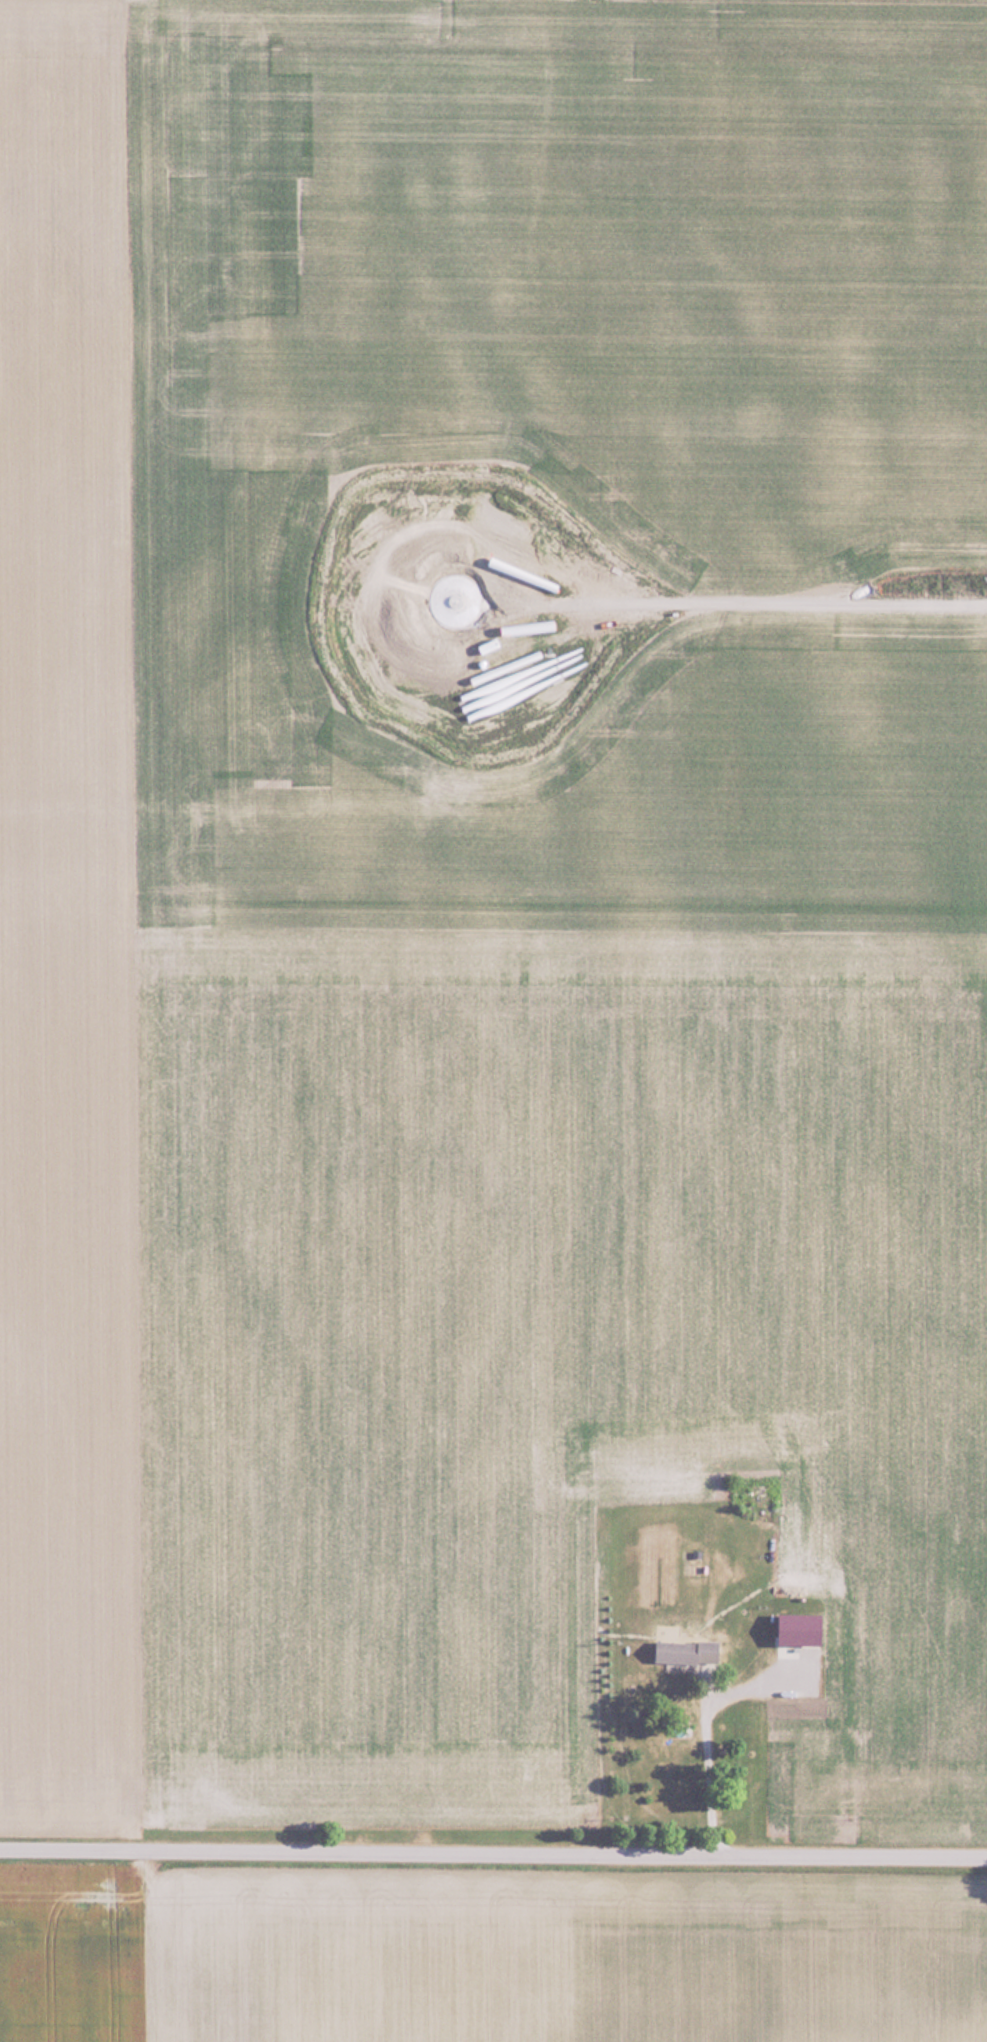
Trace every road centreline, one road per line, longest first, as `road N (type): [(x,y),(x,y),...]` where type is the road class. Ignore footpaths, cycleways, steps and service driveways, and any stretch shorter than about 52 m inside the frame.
road 1 (residential): [(986,1861),(0,1855)]

